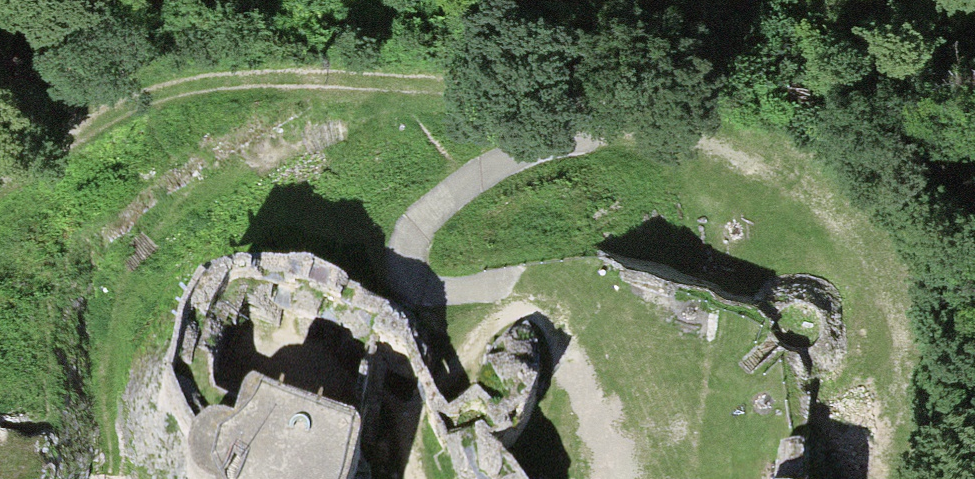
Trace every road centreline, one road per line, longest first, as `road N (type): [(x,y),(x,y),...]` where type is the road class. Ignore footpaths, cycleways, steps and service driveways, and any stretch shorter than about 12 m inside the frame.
road 1 (track): [(604,478),(570,343),(551,312),(522,292),(428,287),(399,276),(402,246),(481,176),(557,142),(641,135),(726,150),(790,183),(844,225)]
road 2 (track): [(641,135),(570,101),(415,83),(174,88),(98,111)]
road 3 (track): [(0,182),(98,111)]

